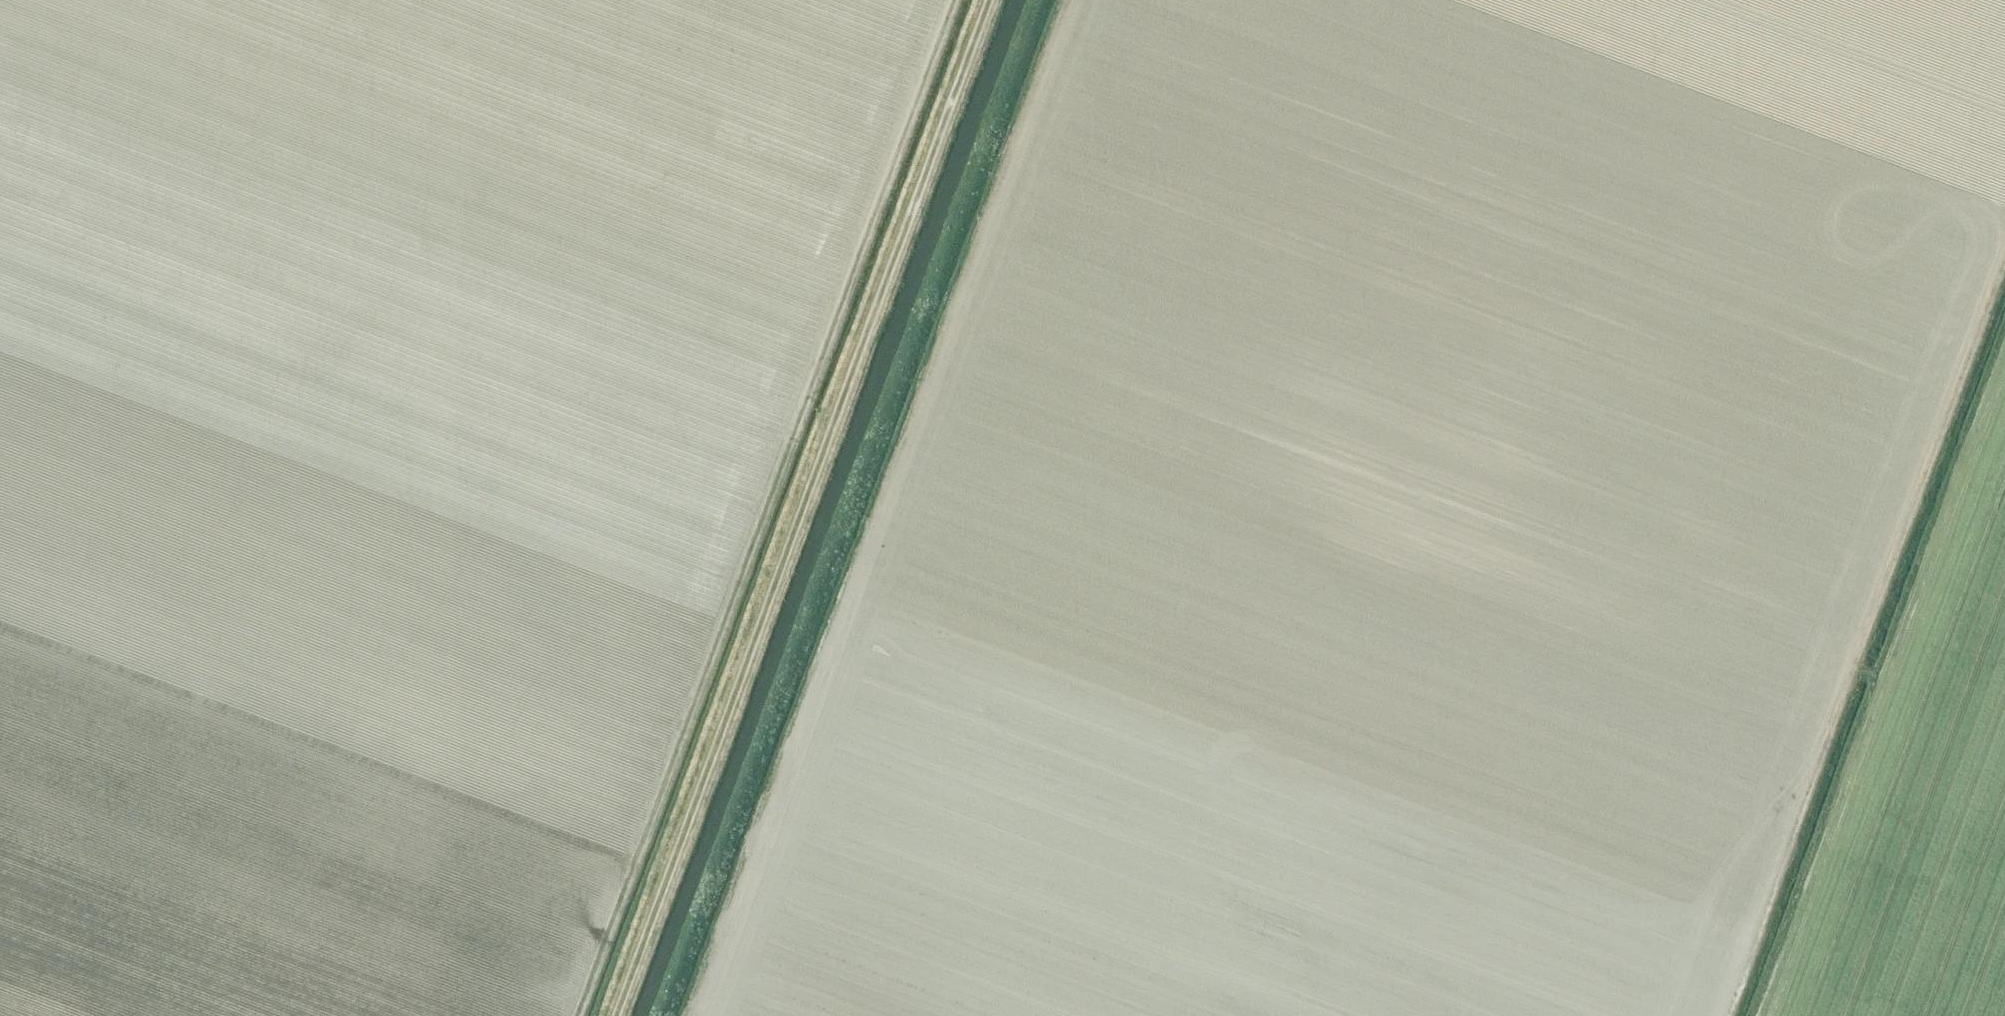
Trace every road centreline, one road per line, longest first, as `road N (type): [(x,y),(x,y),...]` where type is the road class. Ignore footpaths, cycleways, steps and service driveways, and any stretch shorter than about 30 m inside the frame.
road 1 (track): [(614,1015),(989,0)]

